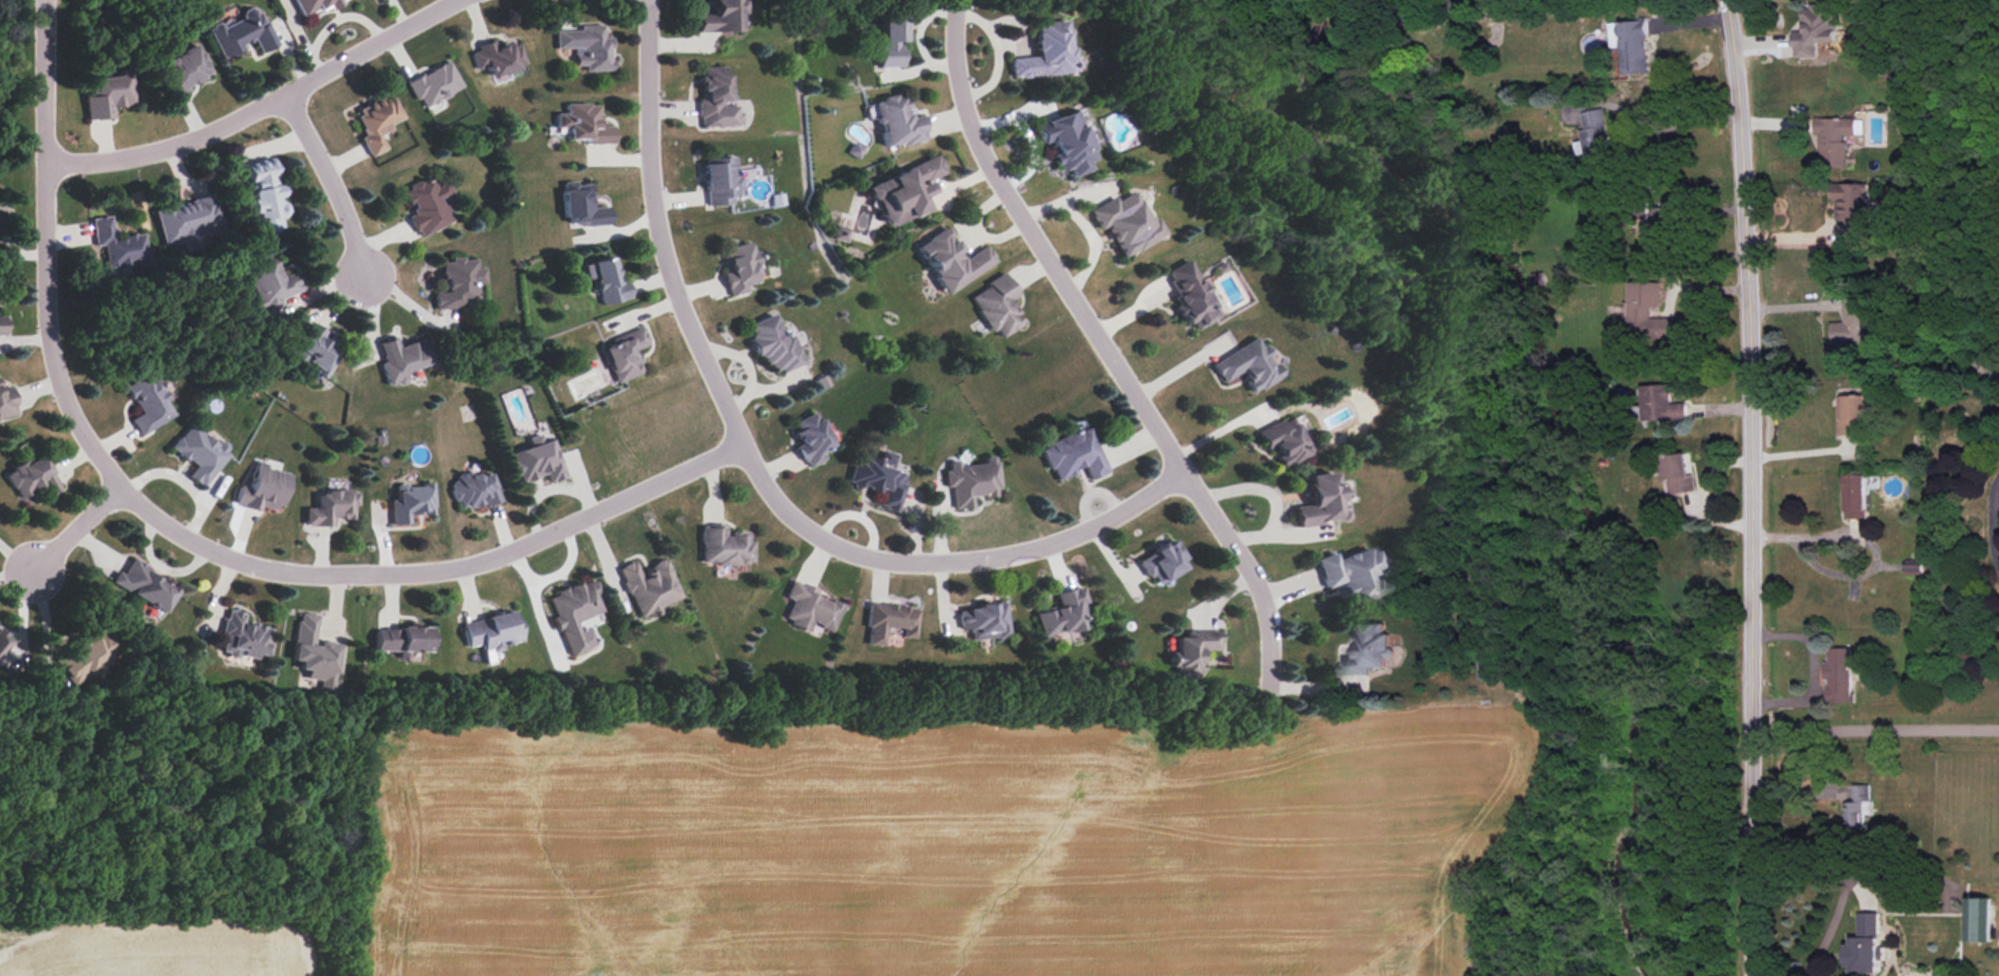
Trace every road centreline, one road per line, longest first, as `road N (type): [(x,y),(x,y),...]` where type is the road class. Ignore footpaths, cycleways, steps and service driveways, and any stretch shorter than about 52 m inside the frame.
road 1 (residential): [(46,0),(49,337),(61,394),(144,511),(207,549),(288,575),(467,567),(741,442)]
road 2 (tertiary): [(1753,975),(1752,373),(1727,0)]
road 3 (residential): [(649,0),(655,207),(671,282),(748,459),(786,514),(857,553),(905,565),(965,563),(1075,536),(1133,507),(1183,468)]
road 4 (residential): [(956,0),(956,78),(974,137),(1264,596),(1268,690)]
road 5 (residential): [(464,0),(191,140),(138,159),(46,166)]
road 6 (residential): [(1753,733),(1998,729)]
road 7 (residential): [(285,96),(328,175),(366,278)]
road 8 (residential): [(35,575),(123,491)]

